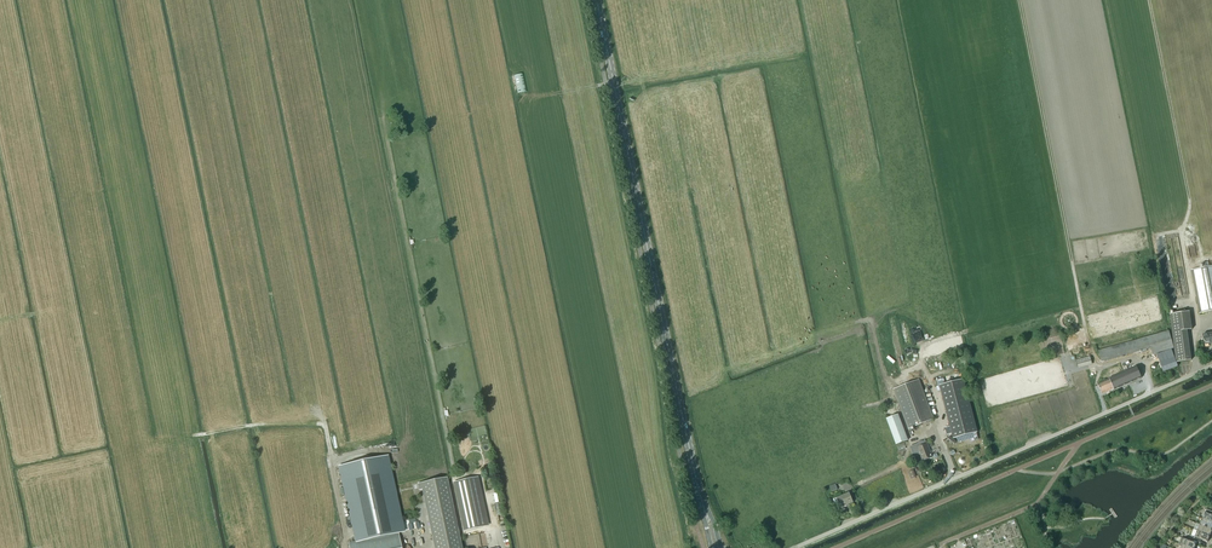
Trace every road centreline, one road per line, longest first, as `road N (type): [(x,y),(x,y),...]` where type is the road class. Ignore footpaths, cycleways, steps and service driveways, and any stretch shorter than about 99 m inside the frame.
road 1 (primary): [(703,505),(597,0)]
road 2 (unclassified): [(793,547),(1211,367)]
road 3 (track): [(137,448),(261,424),(327,425),(351,535),(345,547)]
road 4 (track): [(1149,0),(1190,200),(1181,236),(1190,284)]

